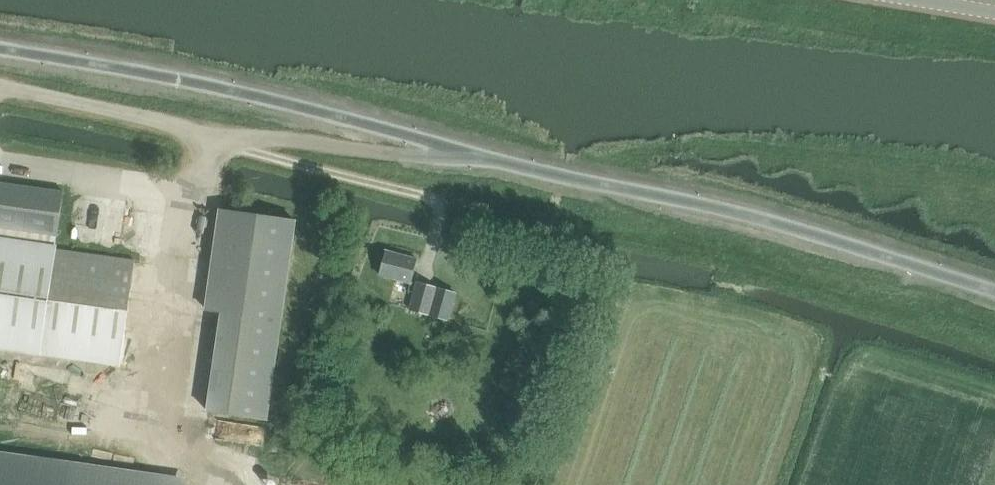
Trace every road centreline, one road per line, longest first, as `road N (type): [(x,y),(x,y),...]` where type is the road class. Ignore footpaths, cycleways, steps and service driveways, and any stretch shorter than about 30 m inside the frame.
road 1 (unclassified): [(0,49),(247,92),(737,213),(994,291)]

